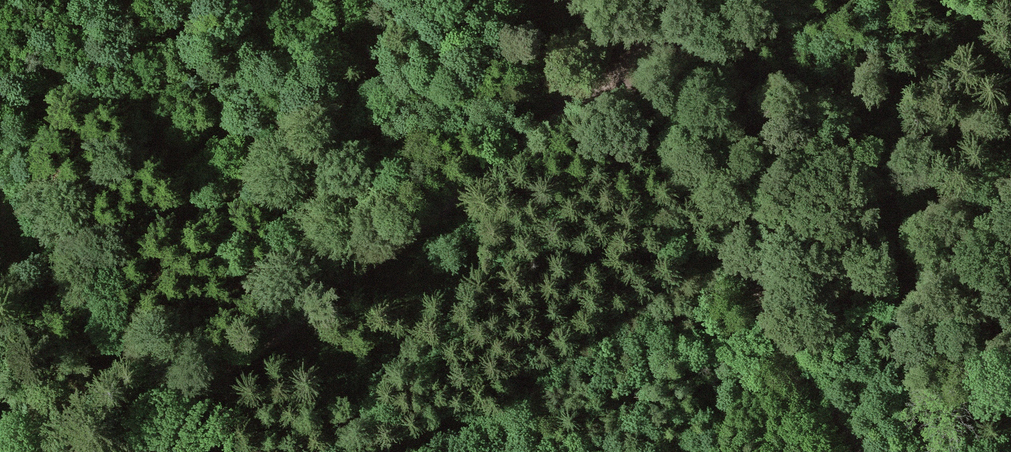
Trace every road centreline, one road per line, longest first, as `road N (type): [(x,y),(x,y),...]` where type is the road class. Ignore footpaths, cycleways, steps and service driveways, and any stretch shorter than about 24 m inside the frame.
road 1 (track): [(126,451),(709,0)]
road 2 (track): [(865,451),(618,72)]

